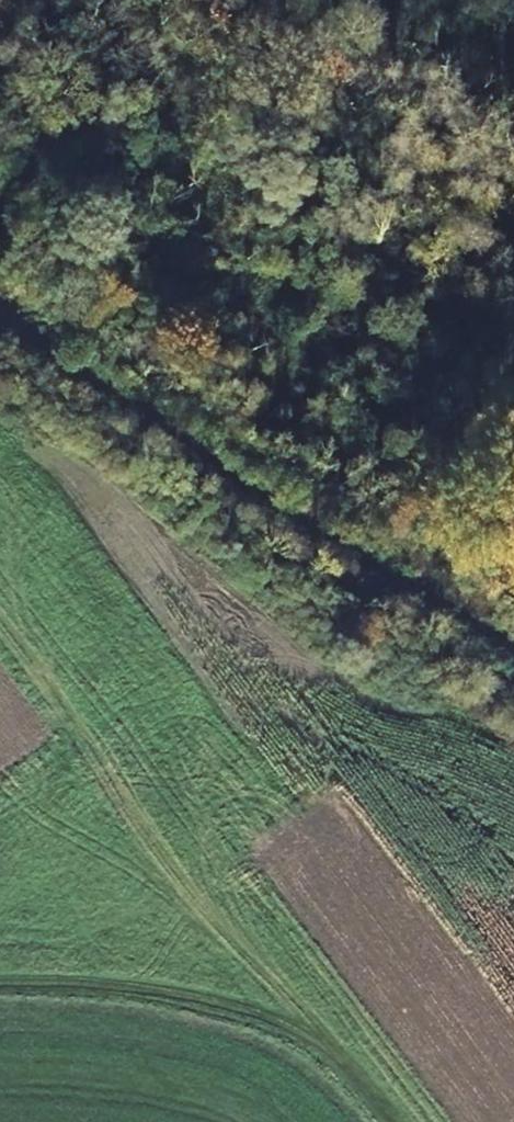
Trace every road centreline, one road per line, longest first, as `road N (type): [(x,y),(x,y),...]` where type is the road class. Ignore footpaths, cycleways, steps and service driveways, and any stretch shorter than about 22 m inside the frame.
road 1 (track): [(0,1004),(132,1012),(224,1035),(300,1073),(354,1121)]

